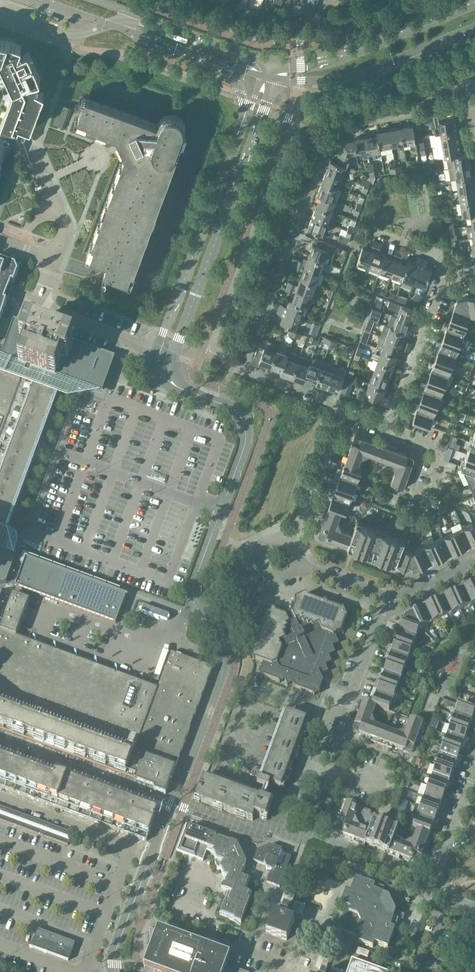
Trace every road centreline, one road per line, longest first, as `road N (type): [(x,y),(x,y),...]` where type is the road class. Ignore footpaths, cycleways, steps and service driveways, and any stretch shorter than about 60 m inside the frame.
road 1 (residential): [(167,357),(38,307),(68,228),(37,149),(0,135)]
road 2 (tertiary): [(198,603),(196,581),(246,434),(231,409),(172,384),(167,357)]
road 3 (tertiary): [(167,357),(271,81)]
road 4 (residential): [(344,406),(242,366),(309,196)]
road 5 (tertiary): [(245,110),(180,289),(167,357)]
road 6 (tertiary): [(271,81),(364,72),(474,28)]
road 7 (tertiary): [(474,3),(350,54),(277,63)]
road 8 (tertiary): [(38,0),(222,65)]
road 9 (tertiary): [(263,59),(91,0)]
road 10 (residential): [(319,766),(390,601)]
road 11 (residential): [(198,603),(154,643),(51,605)]
road 12 (residential): [(283,961),(206,933),(219,896),(211,878),(188,868)]
road 13 (residential): [(388,425),(441,280)]
road 14 (residential): [(290,542),(344,406)]

